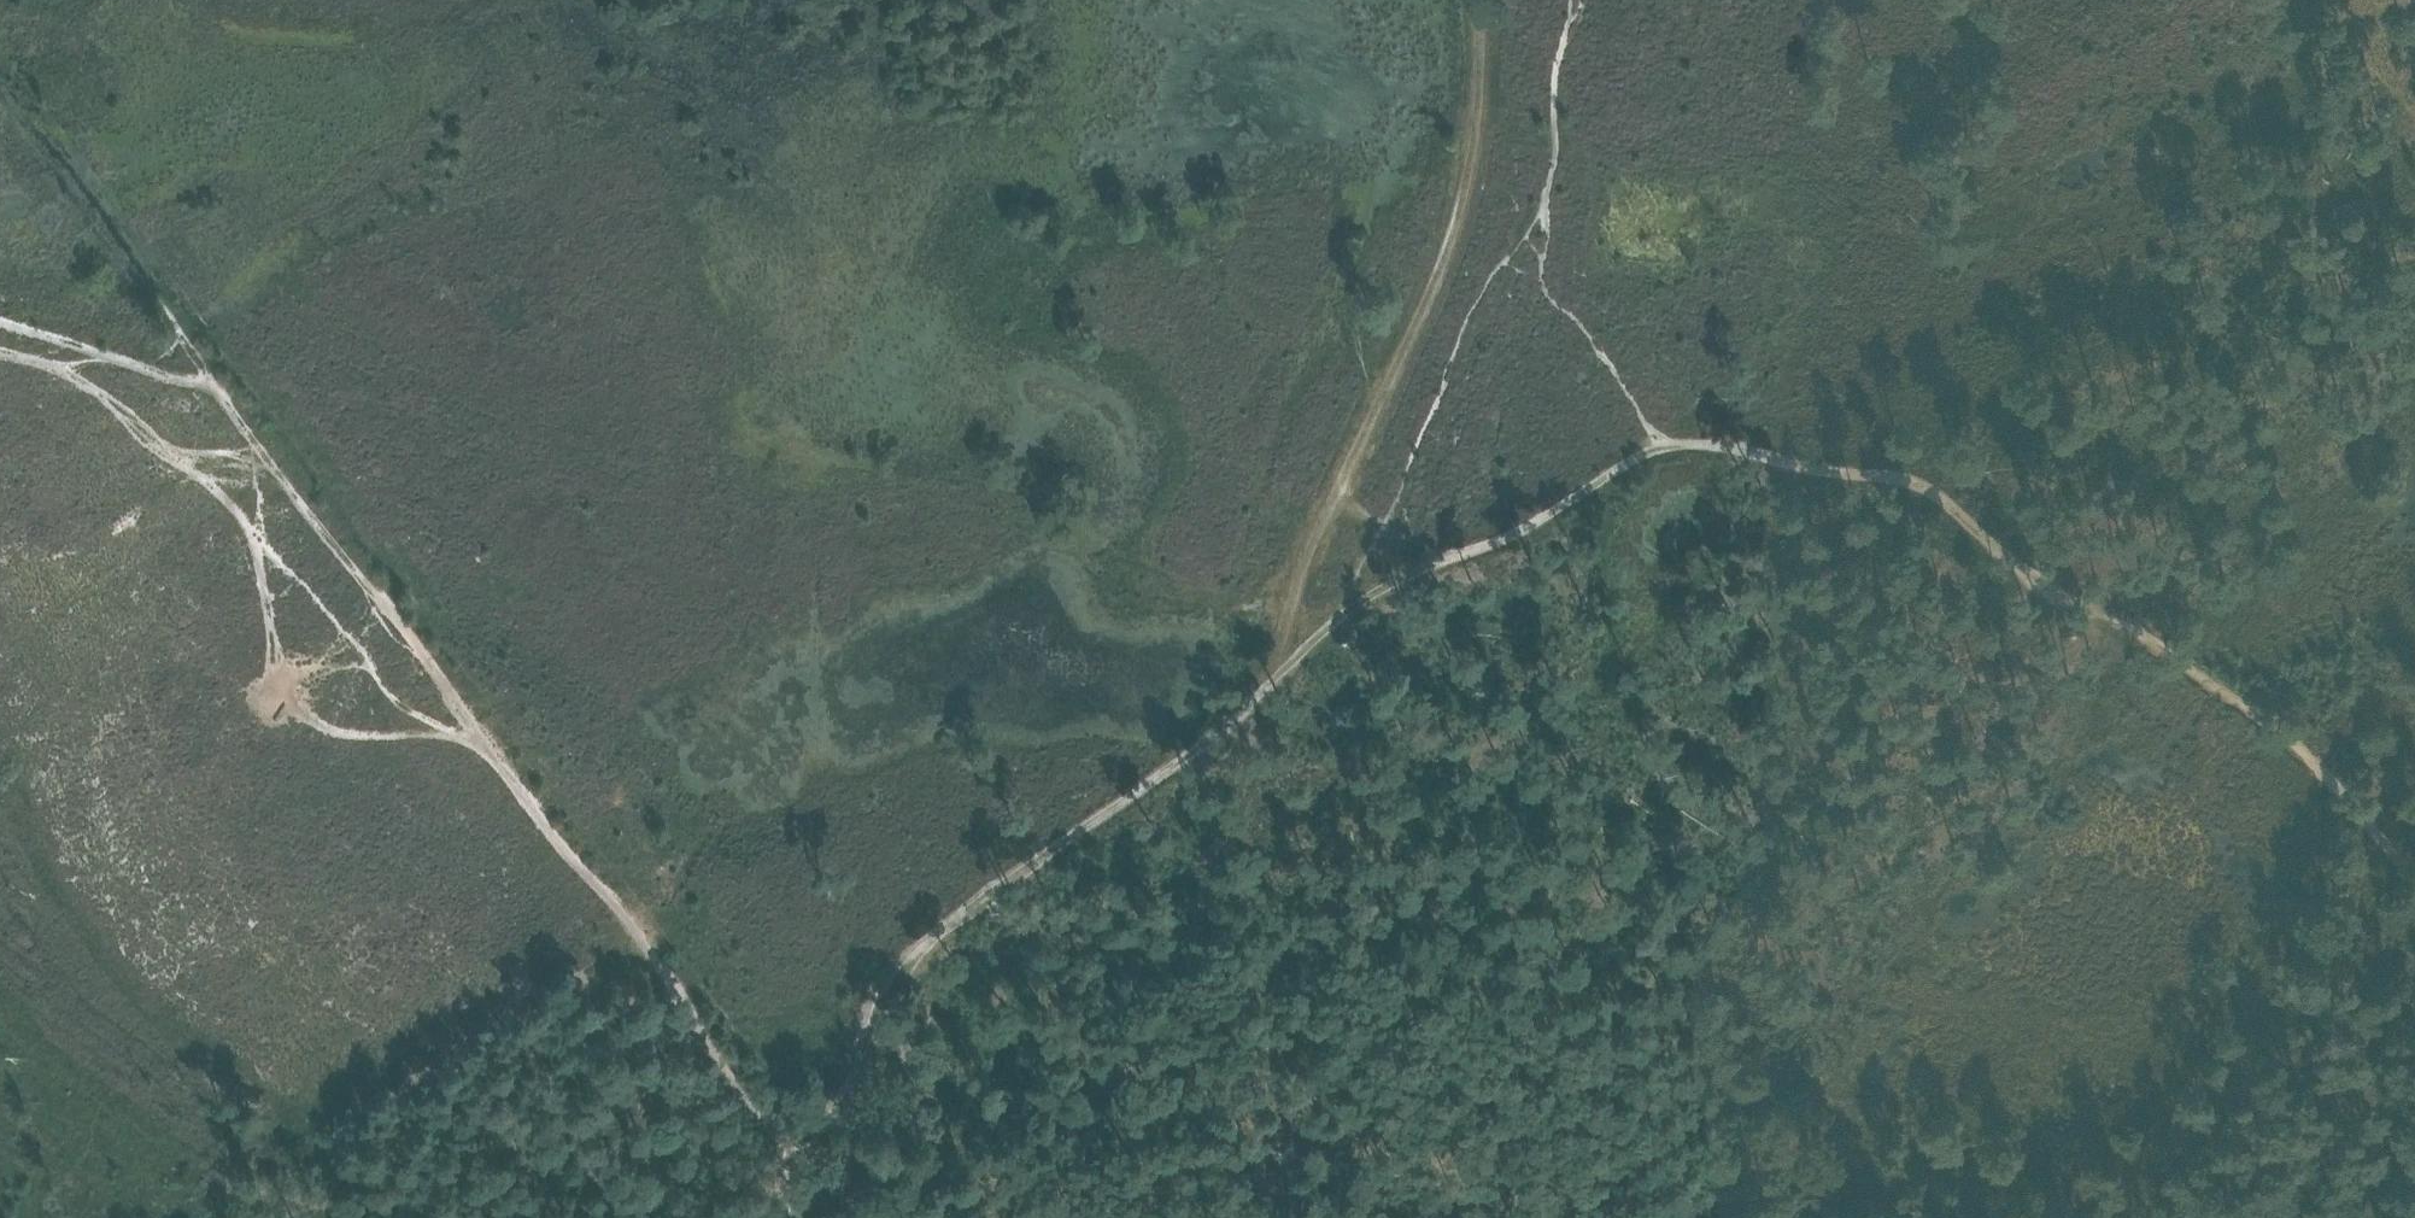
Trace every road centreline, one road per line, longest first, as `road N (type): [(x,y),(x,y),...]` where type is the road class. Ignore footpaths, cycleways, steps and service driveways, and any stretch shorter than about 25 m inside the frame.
road 1 (track): [(215,380),(816,1174)]
road 2 (track): [(1662,450),(1848,468),(1946,500),(2031,579),(2293,742),(2414,876)]
road 3 (track): [(1279,681),(1311,551),(1436,291),(1482,92),(1485,0)]
road 4 (track): [(816,1174),(936,957),(1161,784),(1279,681)]
road 5 (track): [(0,89),(215,380)]
road 6 (track): [(1443,564),(1531,526),(1662,450)]
road 7 (track): [(1279,681),(1380,588),(1443,564)]

